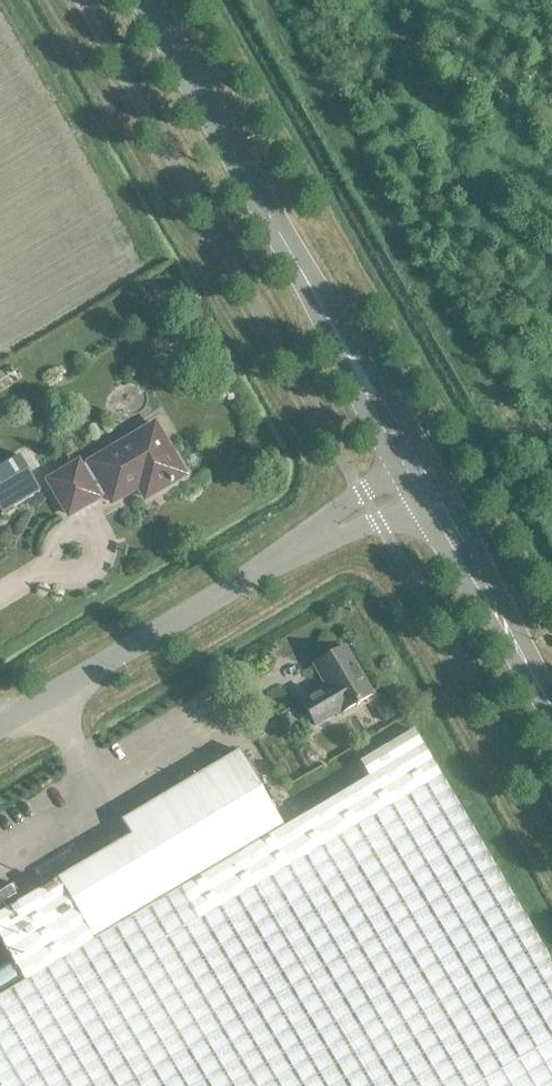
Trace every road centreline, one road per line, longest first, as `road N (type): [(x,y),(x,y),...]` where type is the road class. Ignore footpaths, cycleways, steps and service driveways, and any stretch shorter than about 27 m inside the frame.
road 1 (tertiary): [(421,481),(149,0)]
road 2 (unclassified): [(0,731),(421,481)]
road 3 (tertiary): [(551,699),(421,481)]

